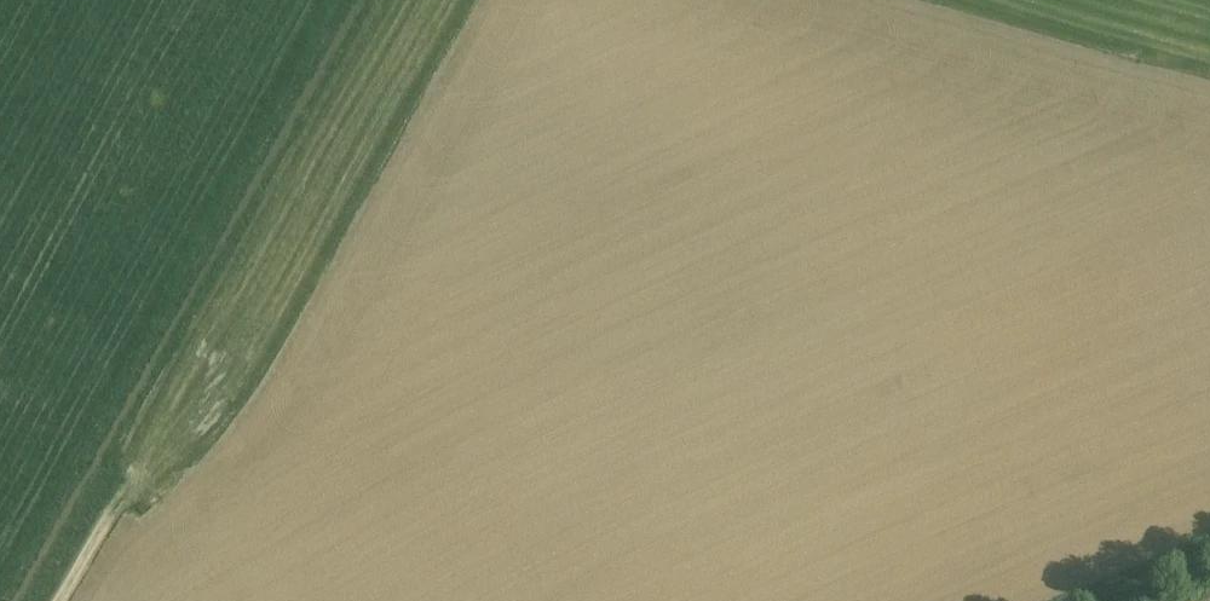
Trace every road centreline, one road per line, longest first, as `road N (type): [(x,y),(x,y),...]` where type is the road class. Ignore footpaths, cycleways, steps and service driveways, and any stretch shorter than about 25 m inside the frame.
road 1 (track): [(129,488),(55,600)]

